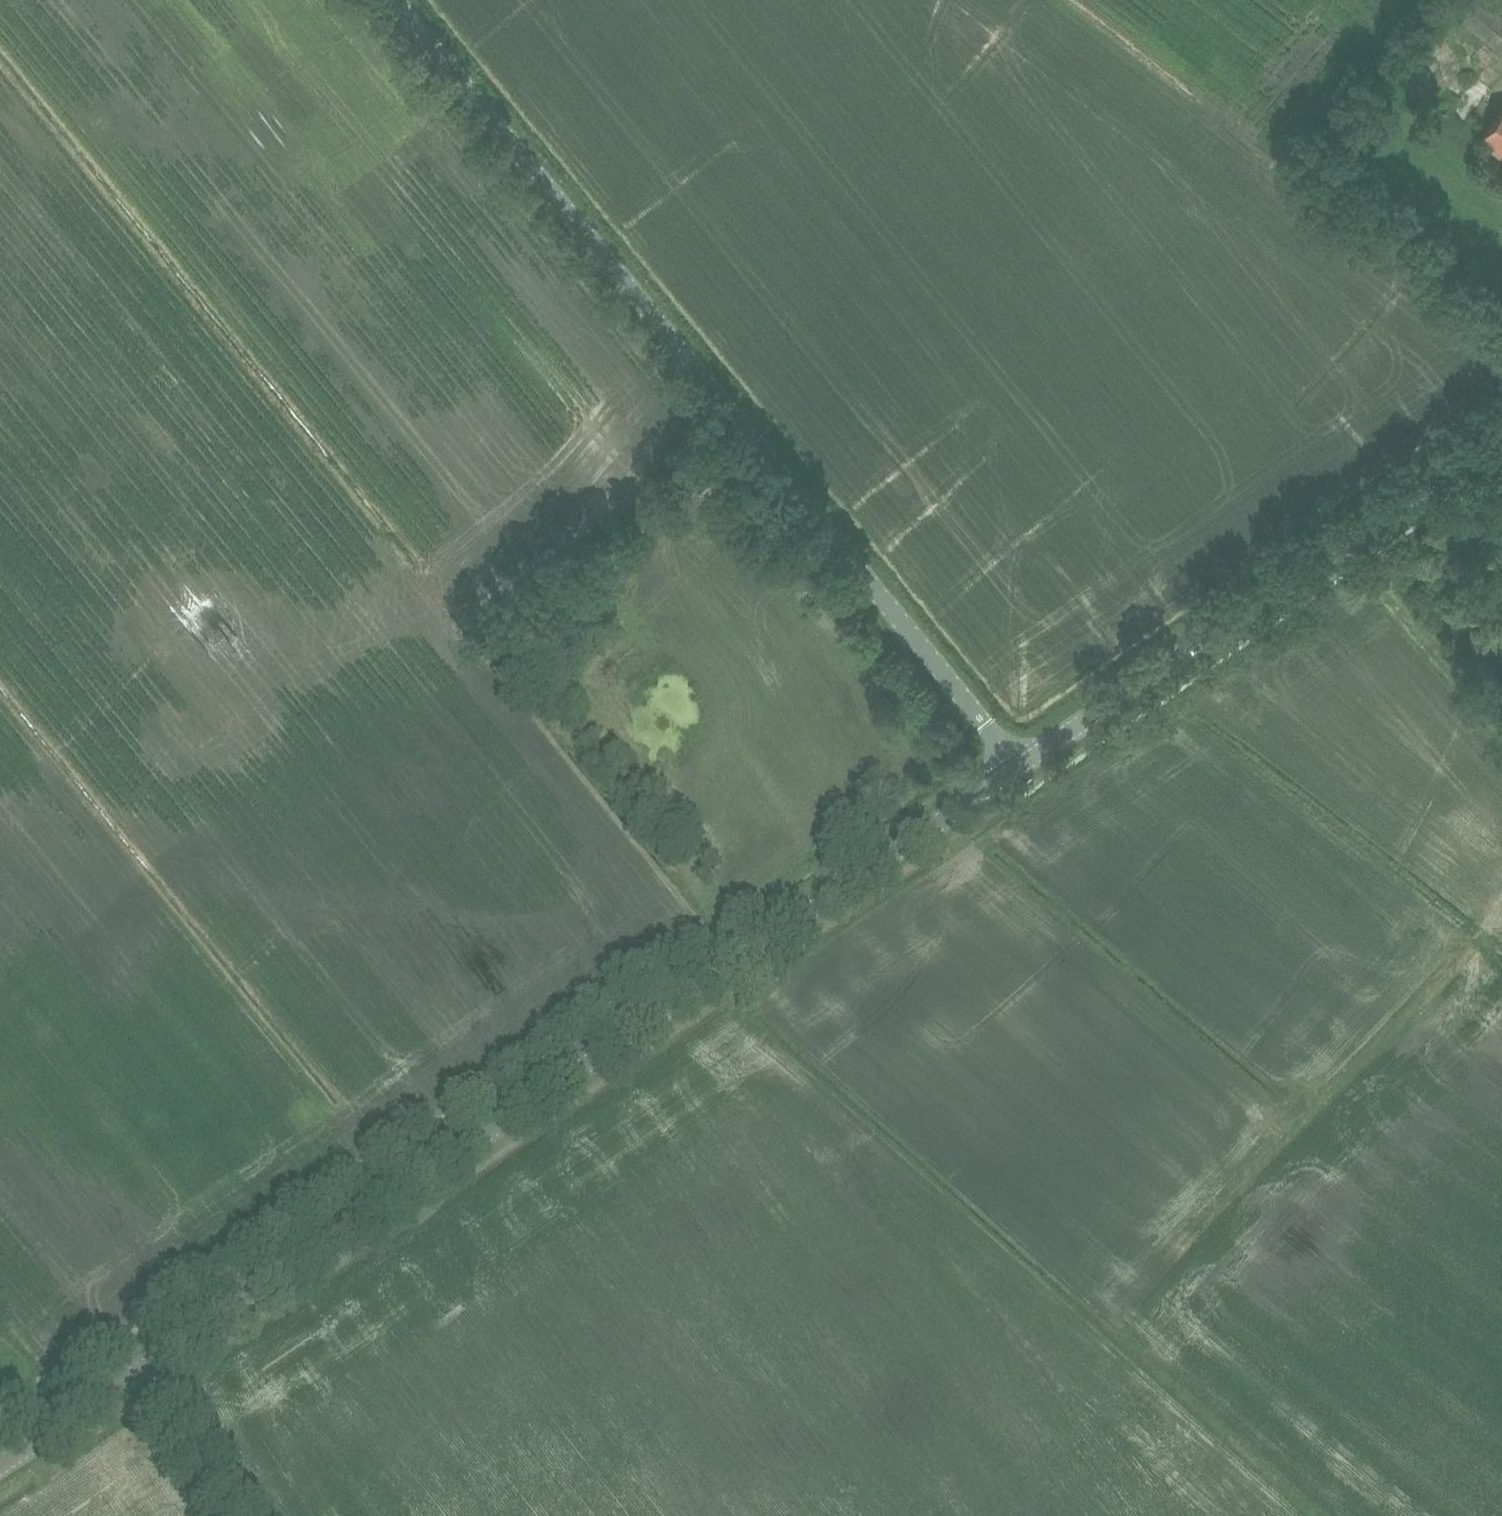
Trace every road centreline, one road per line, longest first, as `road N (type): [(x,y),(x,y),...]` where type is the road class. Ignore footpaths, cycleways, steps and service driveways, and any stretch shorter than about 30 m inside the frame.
road 1 (tertiary): [(0,1466),(1017,770)]
road 2 (unclassified): [(1017,770),(391,0)]
road 3 (tertiary): [(1017,770),(1501,432)]

